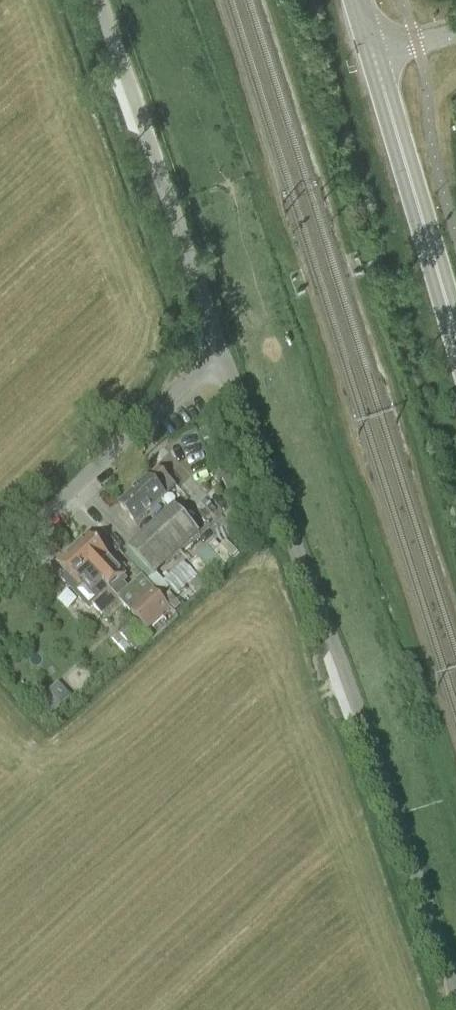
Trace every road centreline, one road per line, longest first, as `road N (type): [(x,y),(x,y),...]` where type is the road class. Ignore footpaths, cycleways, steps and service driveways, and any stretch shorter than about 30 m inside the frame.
road 1 (unclassified): [(455,987),(224,356)]
road 2 (unclassified): [(224,356),(100,0)]
road 3 (unclassified): [(0,557),(204,366),(224,356)]
road 4 (tertiary): [(455,341),(372,51)]

